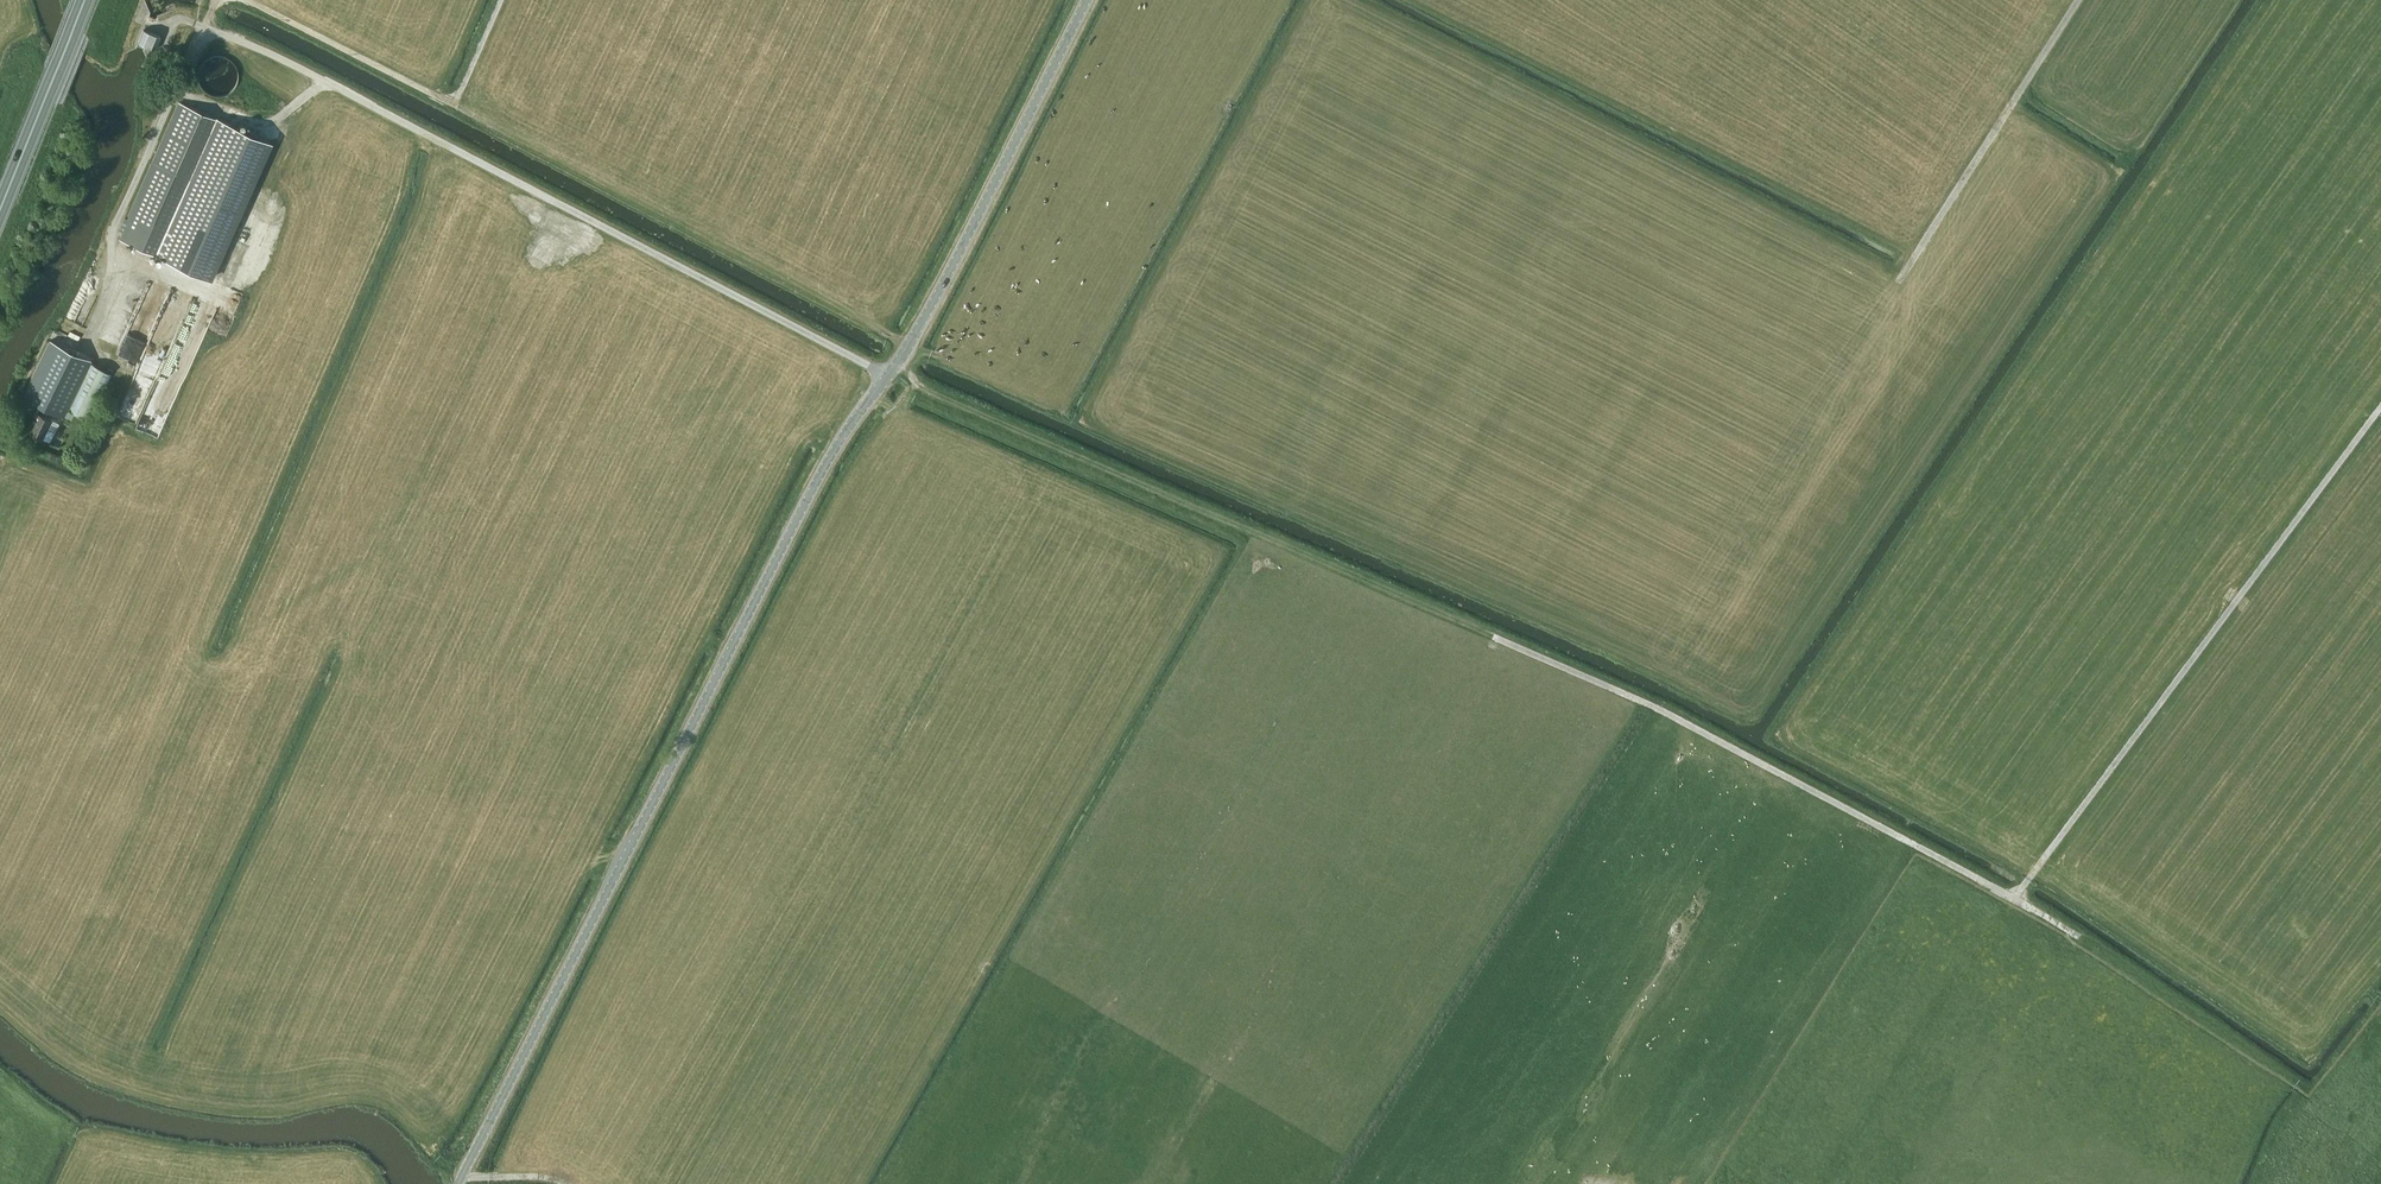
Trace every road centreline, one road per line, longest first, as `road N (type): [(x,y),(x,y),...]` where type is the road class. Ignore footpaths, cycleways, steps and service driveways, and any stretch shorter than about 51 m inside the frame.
road 1 (tertiary): [(457,1183),(814,483),(932,305),(1088,0)]
road 2 (track): [(501,0),(452,104),(246,0)]
road 3 (trunk): [(0,210),(84,0)]

